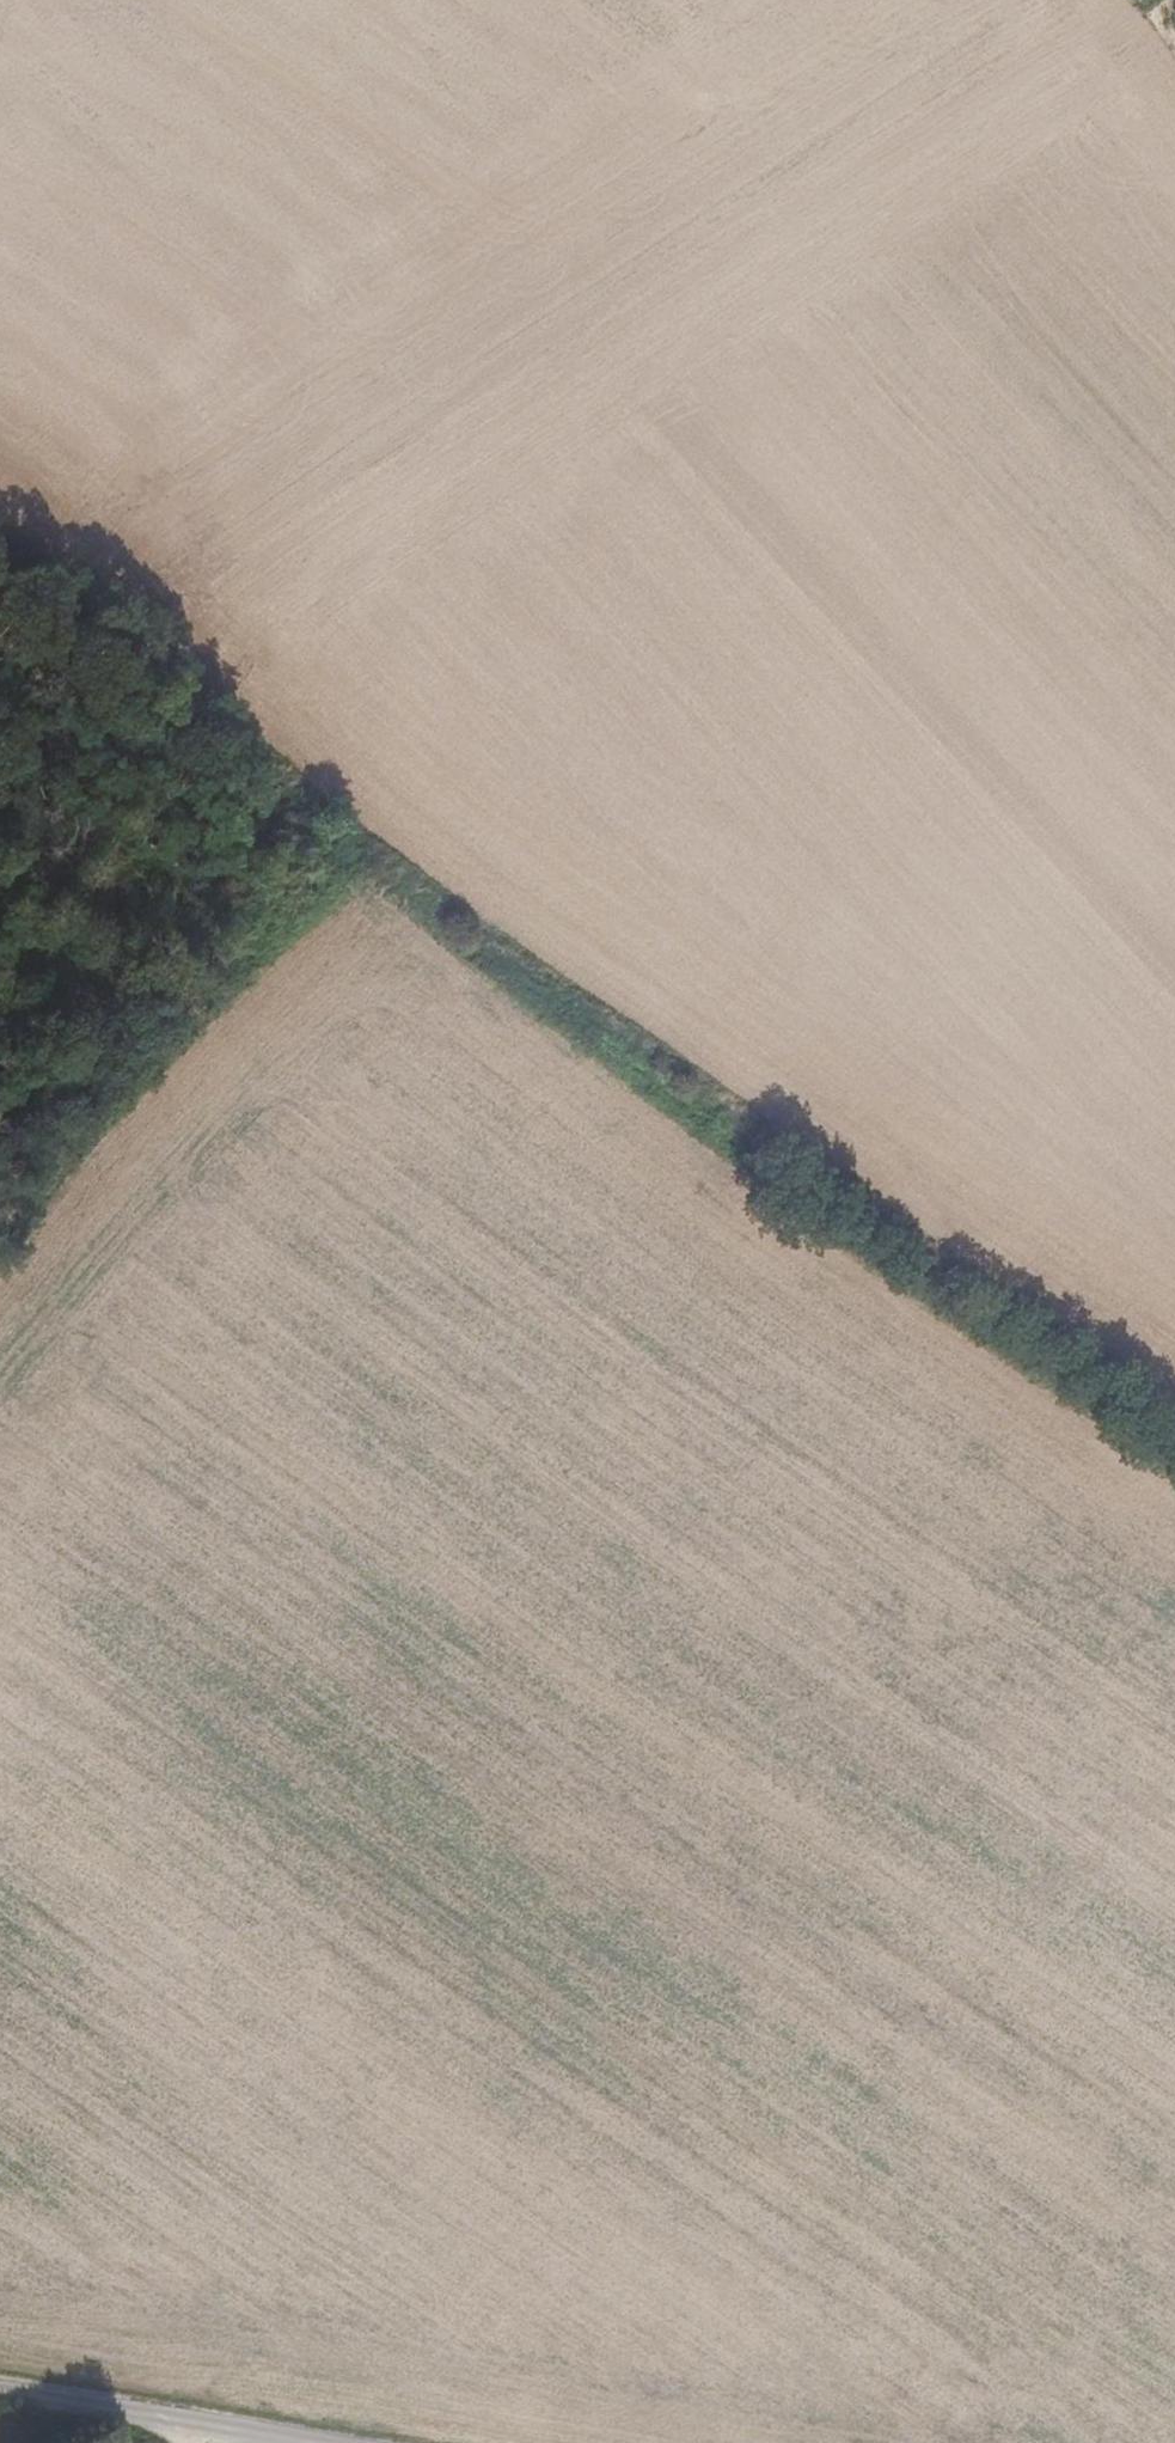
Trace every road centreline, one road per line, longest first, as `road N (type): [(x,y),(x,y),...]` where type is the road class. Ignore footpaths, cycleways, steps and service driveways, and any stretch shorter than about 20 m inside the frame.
road 1 (track): [(0,574),(377,887),(1174,1440)]
road 2 (unclassified): [(361,2442),(0,2383)]

